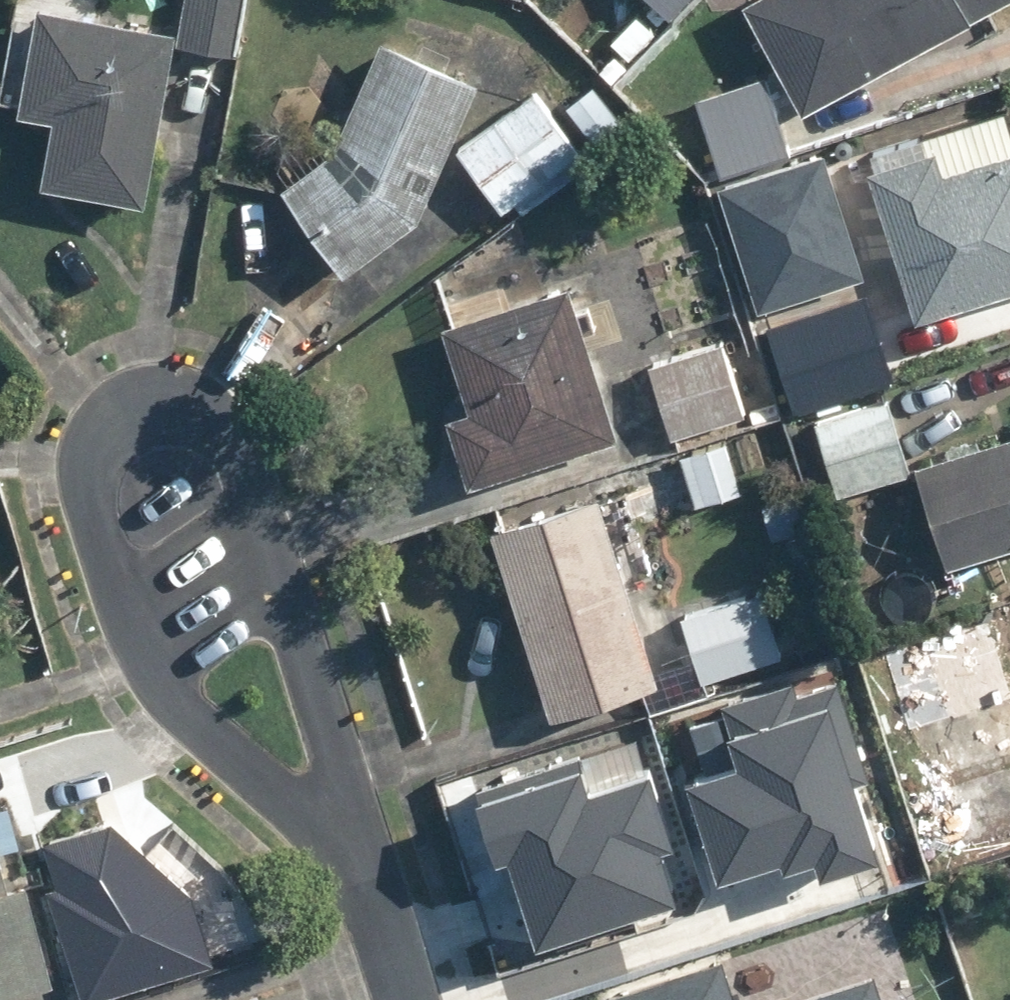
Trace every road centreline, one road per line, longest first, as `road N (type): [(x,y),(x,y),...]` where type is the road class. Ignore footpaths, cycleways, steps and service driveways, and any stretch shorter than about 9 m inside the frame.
road 1 (residential): [(353,859),(180,695),(97,517),(97,442),(122,423),(180,410),(218,426),(325,718)]
road 2 (residential): [(400,999),(353,859)]
road 3 (residential): [(325,718),(353,859)]

